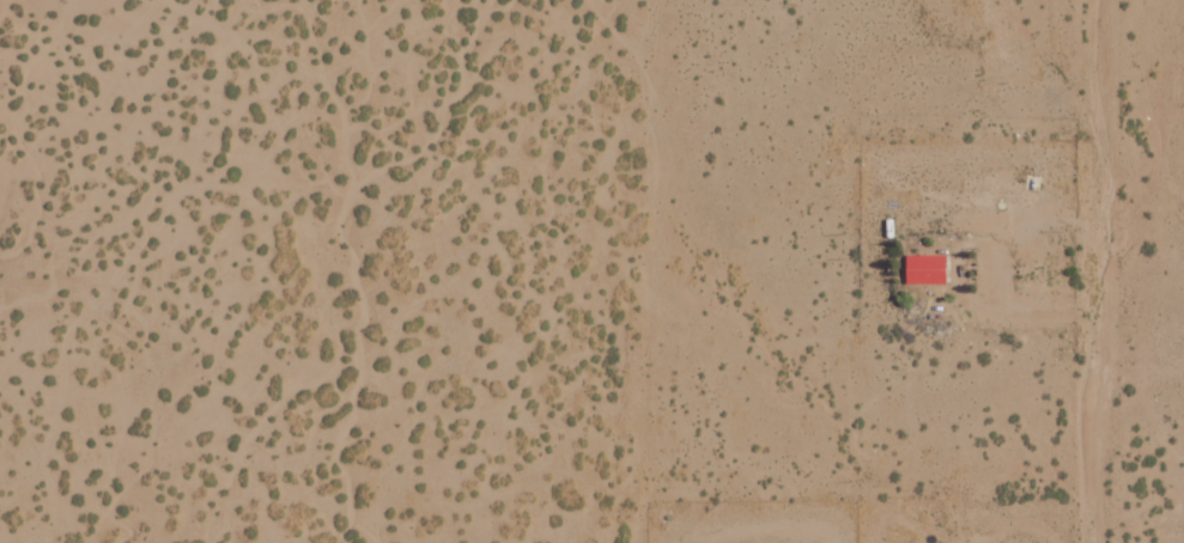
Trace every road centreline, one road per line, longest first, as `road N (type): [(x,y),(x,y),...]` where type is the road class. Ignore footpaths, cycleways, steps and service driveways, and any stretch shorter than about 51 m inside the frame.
road 1 (residential): [(1098,0),(1109,312),(1089,378),(1095,542)]

